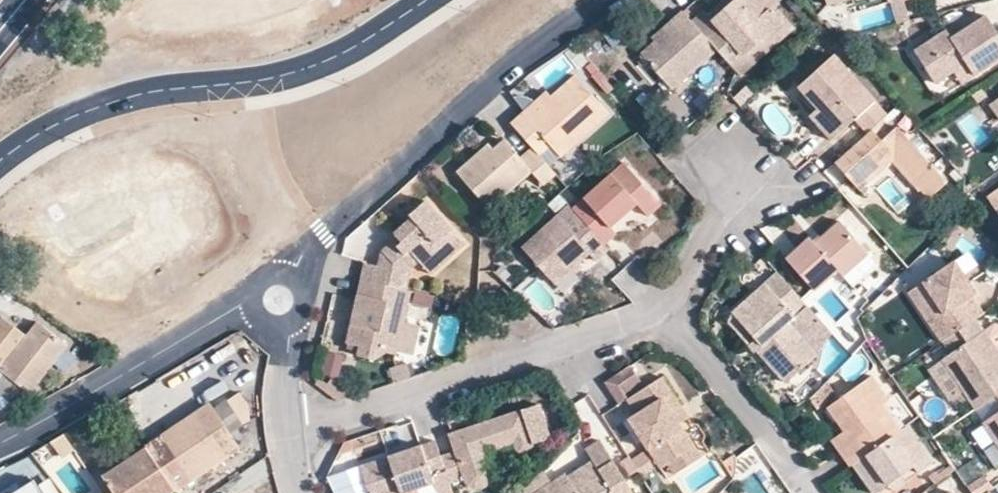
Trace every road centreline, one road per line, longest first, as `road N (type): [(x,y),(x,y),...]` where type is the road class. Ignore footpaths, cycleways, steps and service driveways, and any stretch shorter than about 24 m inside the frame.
road 1 (tertiary): [(425,0),(296,73),(152,91),(48,128),(0,160)]
road 2 (unclassified): [(606,0),(511,67),(324,237),(280,298)]
road 3 (residential): [(286,430),(660,313)]
road 4 (unclassified): [(280,298),(239,305),(0,440)]
road 5 (residential): [(660,313),(809,492)]
road 6 (residential): [(660,313),(741,210),(731,161)]
road 7 (residential): [(286,430),(280,298)]

